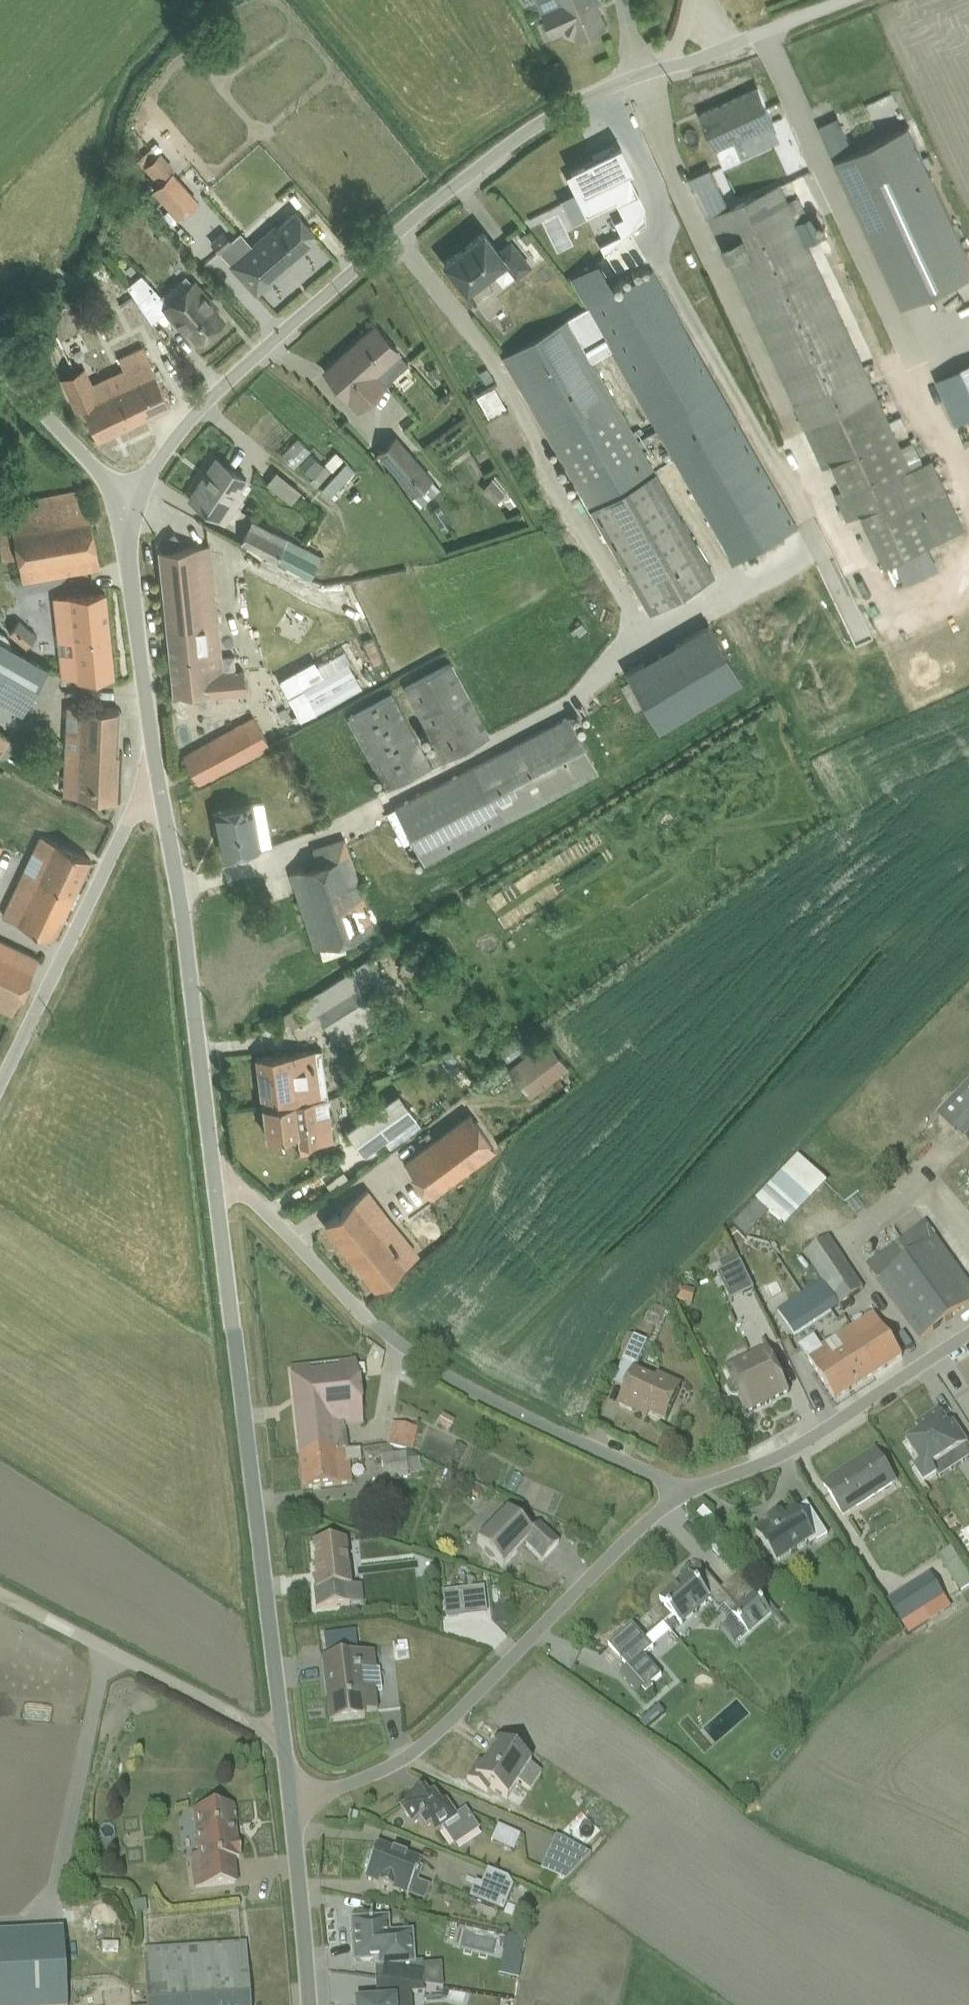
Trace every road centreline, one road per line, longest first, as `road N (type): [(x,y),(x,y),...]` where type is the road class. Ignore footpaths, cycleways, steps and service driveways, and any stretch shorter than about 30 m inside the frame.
road 1 (residential): [(128,507),(219,390),(485,161),(546,116),(656,67)]
road 2 (residential): [(682,1499),(667,1483),(468,1388),(382,1334),(246,1189),(216,1179)]
road 3 (residential): [(216,1179),(282,1741)]
road 4 (residential): [(682,1499),(432,1737),(394,1764),(288,1806)]
road 5 (residential): [(157,771),(216,1179)]
road 6 (residential): [(157,771),(0,1083)]
road 7 (residential): [(968,1337),(789,1455),(682,1499)]
road 8 (unclassified): [(0,1596),(282,1741)]
road 9 (residential): [(128,507),(157,771)]
road 10 (residential): [(288,1806),(305,2004)]
road 11 (unclassified): [(656,67),(838,0)]
road 12 (residential): [(6,375),(128,507)]

